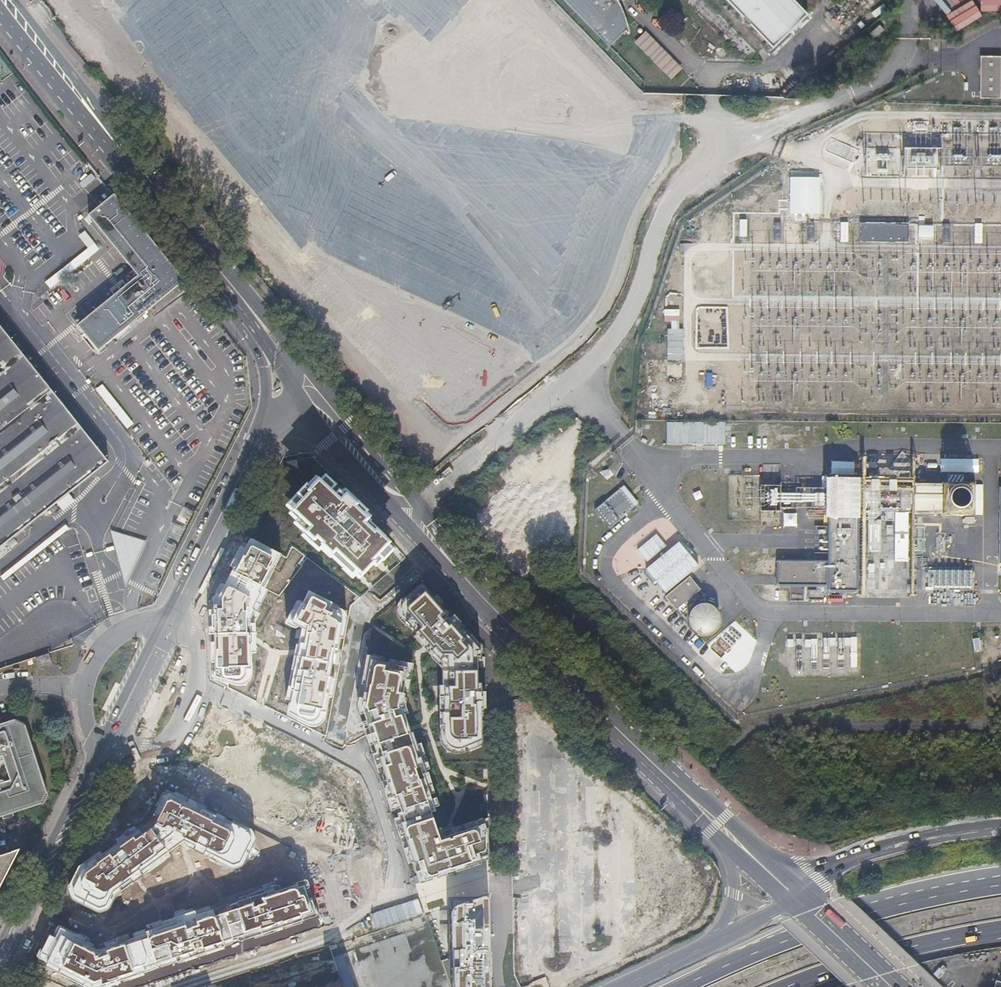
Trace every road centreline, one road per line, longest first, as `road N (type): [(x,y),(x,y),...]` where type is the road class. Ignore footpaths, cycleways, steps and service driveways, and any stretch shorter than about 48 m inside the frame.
road 1 (secondary): [(776,871),(420,506)]
road 2 (secondary): [(399,525),(726,849)]
road 3 (secondary): [(296,356),(16,0)]
road 4 (secondary): [(0,9),(253,326)]
road 5 (motorway): [(1000,884),(854,915),(677,986)]
road 6 (residential): [(406,908),(364,767),(199,686)]
road 7 (unclassified): [(737,151),(697,172),(669,205),(626,319),(579,377)]
road 8 (secondary): [(108,744),(0,960)]
road 9 (motorway): [(788,986),(881,951),(1000,927)]
road 10 (unclassified): [(579,377),(420,506)]
road 11 (secondary): [(257,443),(168,623)]
road 12 (unclassified): [(168,623),(124,631),(88,668),(84,715),(93,737),(108,744)]
road 13 (unclassified): [(908,54),(841,103),(751,144)]
road 14 (motorway): [(1000,827),(839,861)]
road 15 (secondary): [(301,401),(399,525)]
road 16 (secondary): [(420,506),(327,394)]
road 17 (secondary): [(168,623),(108,744)]
road 18 (secondary): [(901,986),(803,896)]
road 19 (secondary): [(790,905),(880,986)]
road 20 (unclassified): [(108,744),(168,736),(199,686)]

